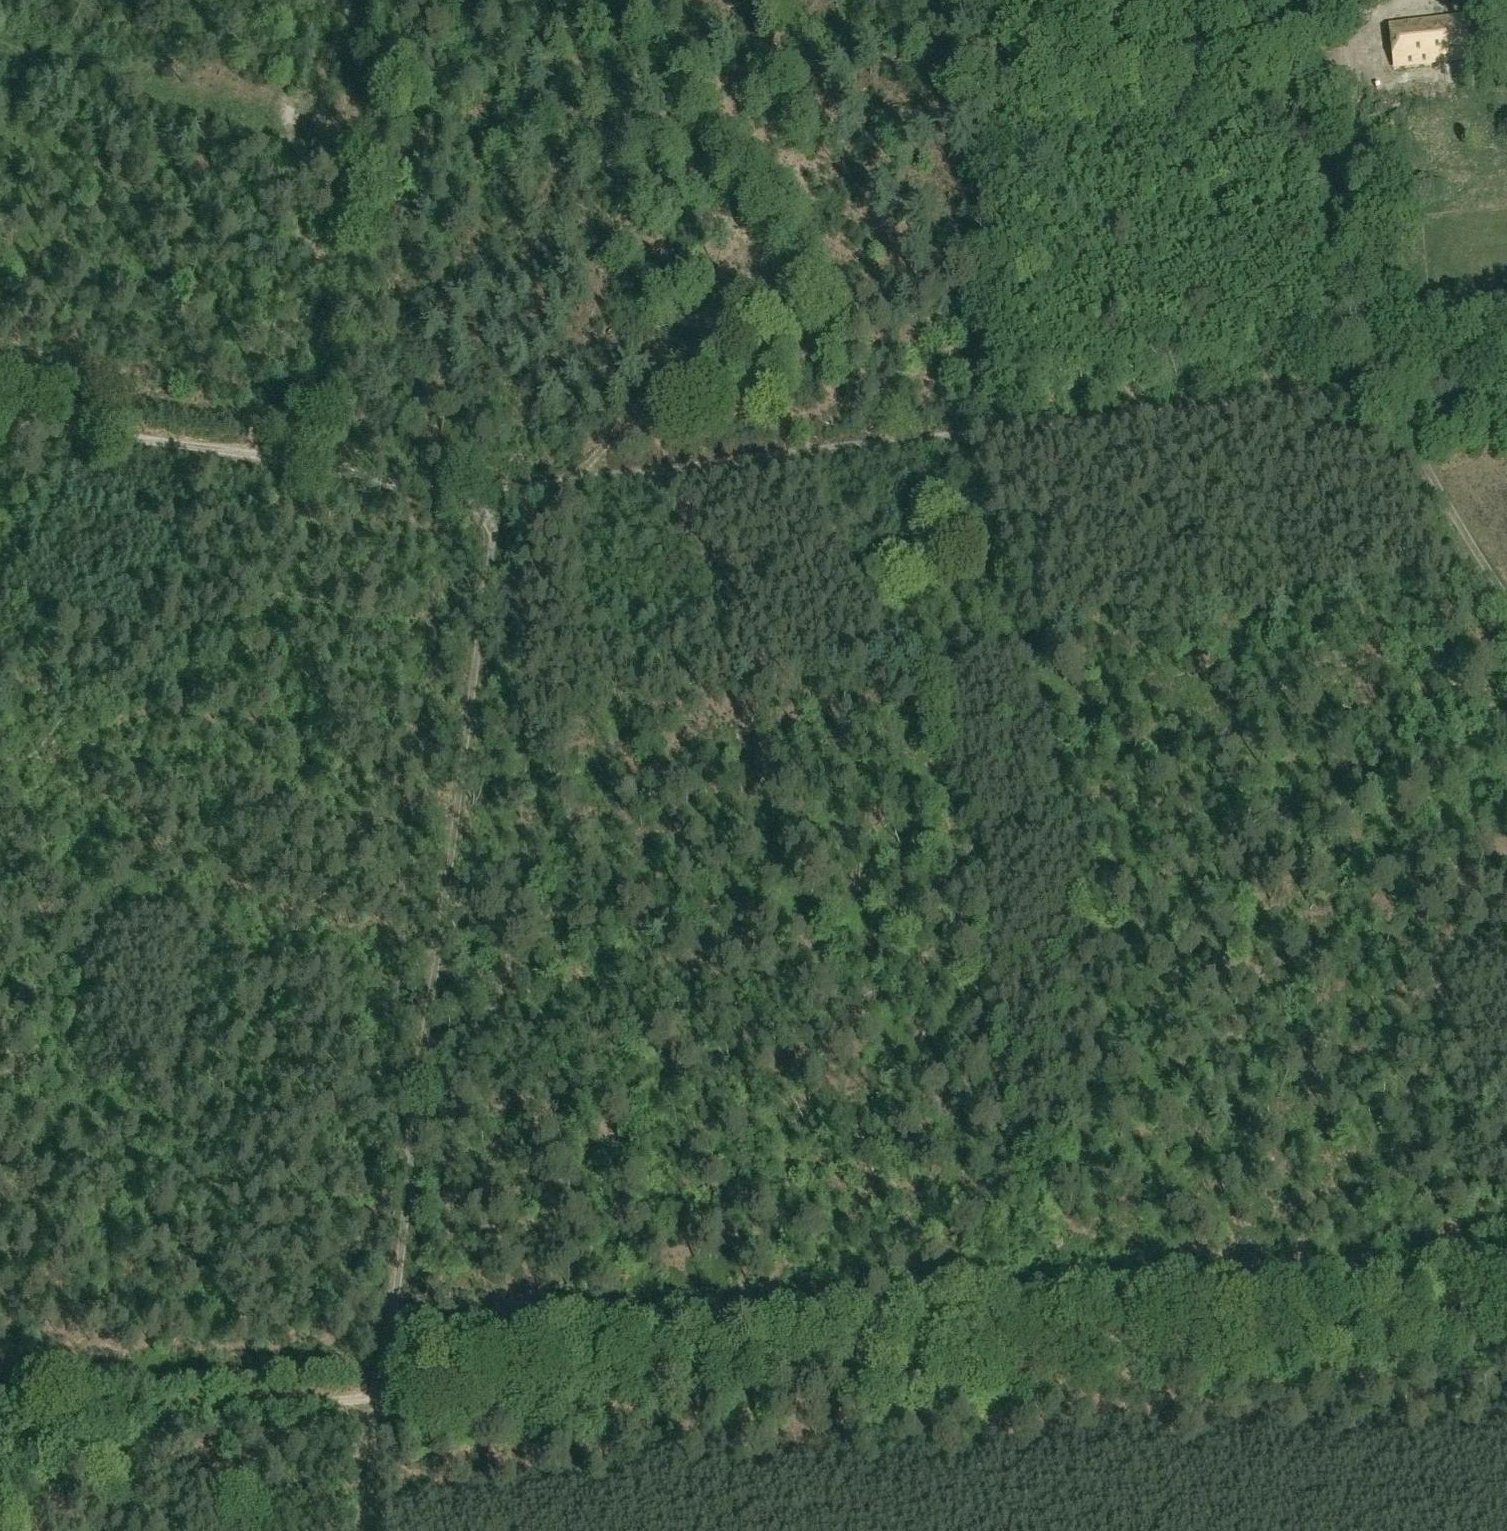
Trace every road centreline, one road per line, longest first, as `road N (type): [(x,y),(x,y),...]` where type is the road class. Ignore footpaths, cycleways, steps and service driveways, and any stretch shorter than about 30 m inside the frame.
road 1 (track): [(0,1425),(376,1393),(489,498)]
road 2 (track): [(359,1530),(376,1393),(1506,1314)]
road 3 (track): [(1389,380),(638,465),(489,498)]
road 4 (track): [(489,498),(0,420)]
road 5 (track): [(238,457),(251,422),(301,369),(317,277),(287,221),(283,187),(295,144)]
road 6 (track): [(1506,589),(1389,380)]

